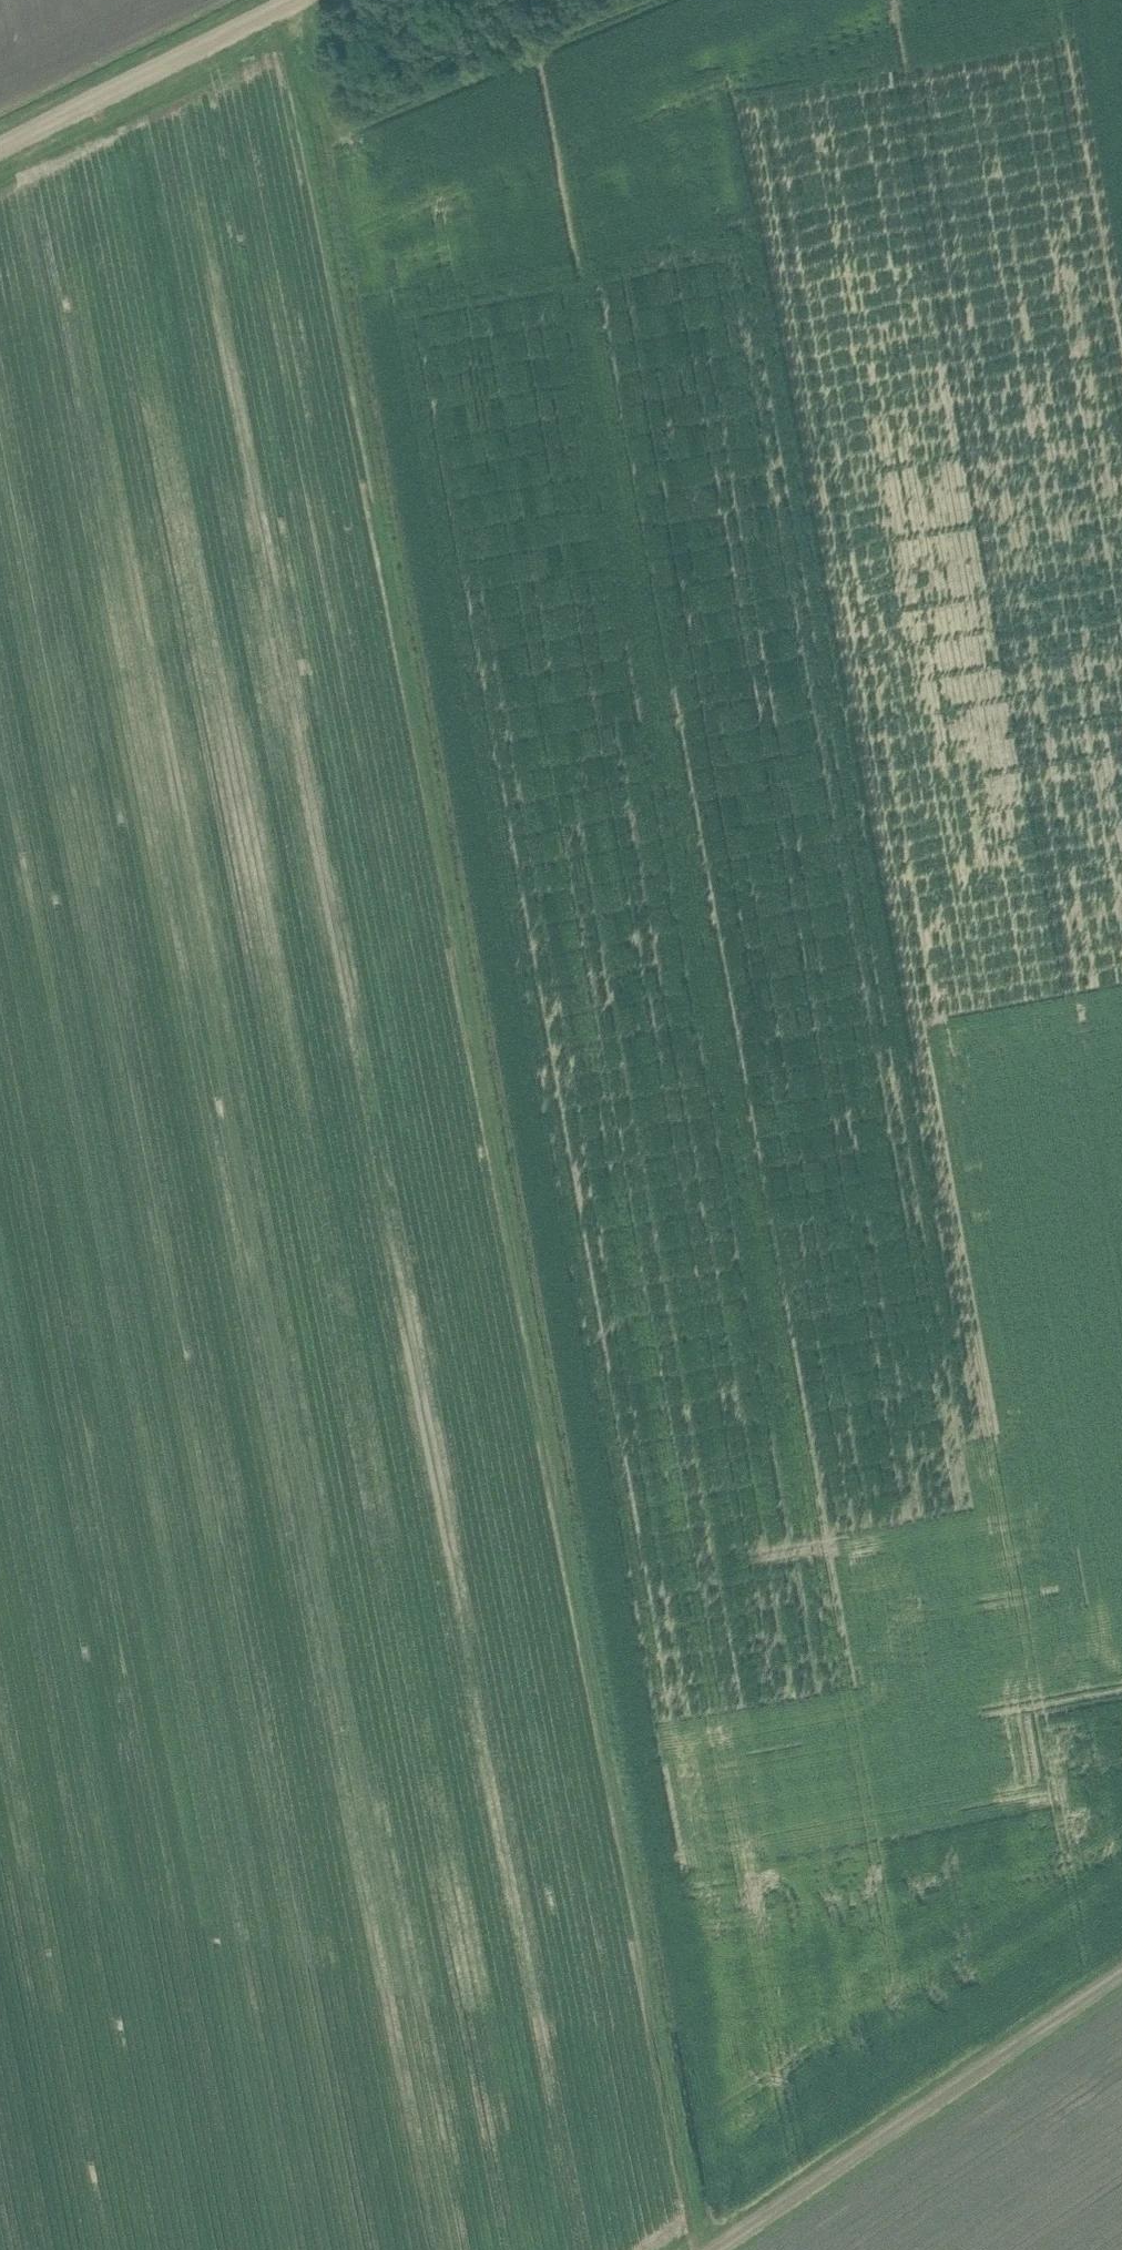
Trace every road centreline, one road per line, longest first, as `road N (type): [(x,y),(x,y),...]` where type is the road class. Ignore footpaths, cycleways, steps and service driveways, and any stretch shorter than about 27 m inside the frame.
road 1 (track): [(719,2249),(1121,1975)]
road 2 (track): [(0,144),(294,0)]

